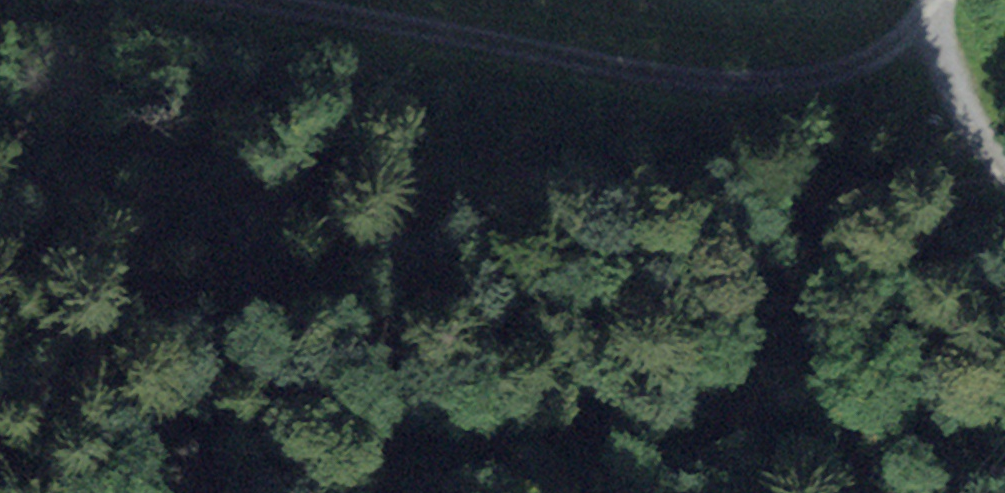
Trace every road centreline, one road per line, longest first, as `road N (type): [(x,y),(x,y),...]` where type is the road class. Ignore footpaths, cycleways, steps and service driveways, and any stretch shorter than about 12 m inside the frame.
road 1 (track): [(933,0),(899,38),(854,65),(770,83),(685,80),(419,27),(188,0)]
road 2 (track): [(1004,478),(853,424),(722,422),(585,442),(380,492)]
road 3 (track): [(1004,168),(938,34),(939,0)]

